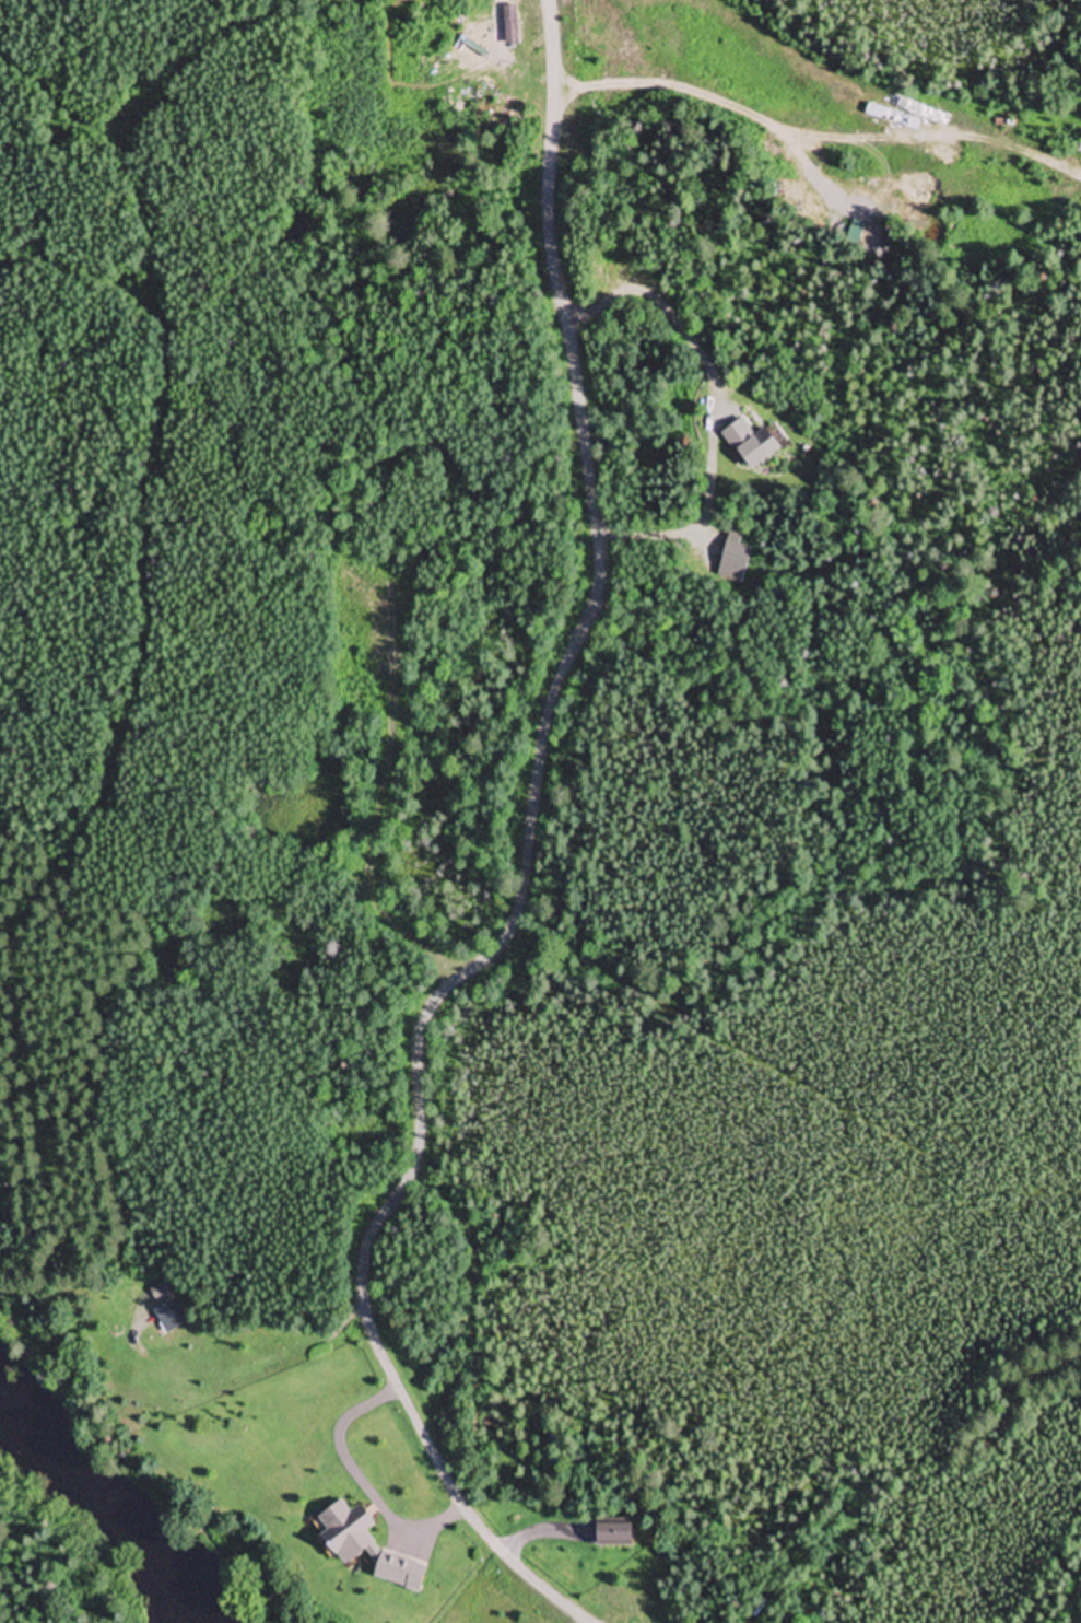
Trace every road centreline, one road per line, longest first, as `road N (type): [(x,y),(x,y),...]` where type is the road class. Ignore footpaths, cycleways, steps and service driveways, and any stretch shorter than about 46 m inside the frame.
road 1 (residential): [(595,1622),(514,1561),(474,1514),(384,1357),(367,1285),(376,1231),(416,1168),(423,1012),(501,950),(524,909),(547,689),(594,598),(598,572),(547,217),(554,103),(549,0)]
road 2 (track): [(553,87),(653,81),(792,131),(890,140),(994,135),(1080,177)]

